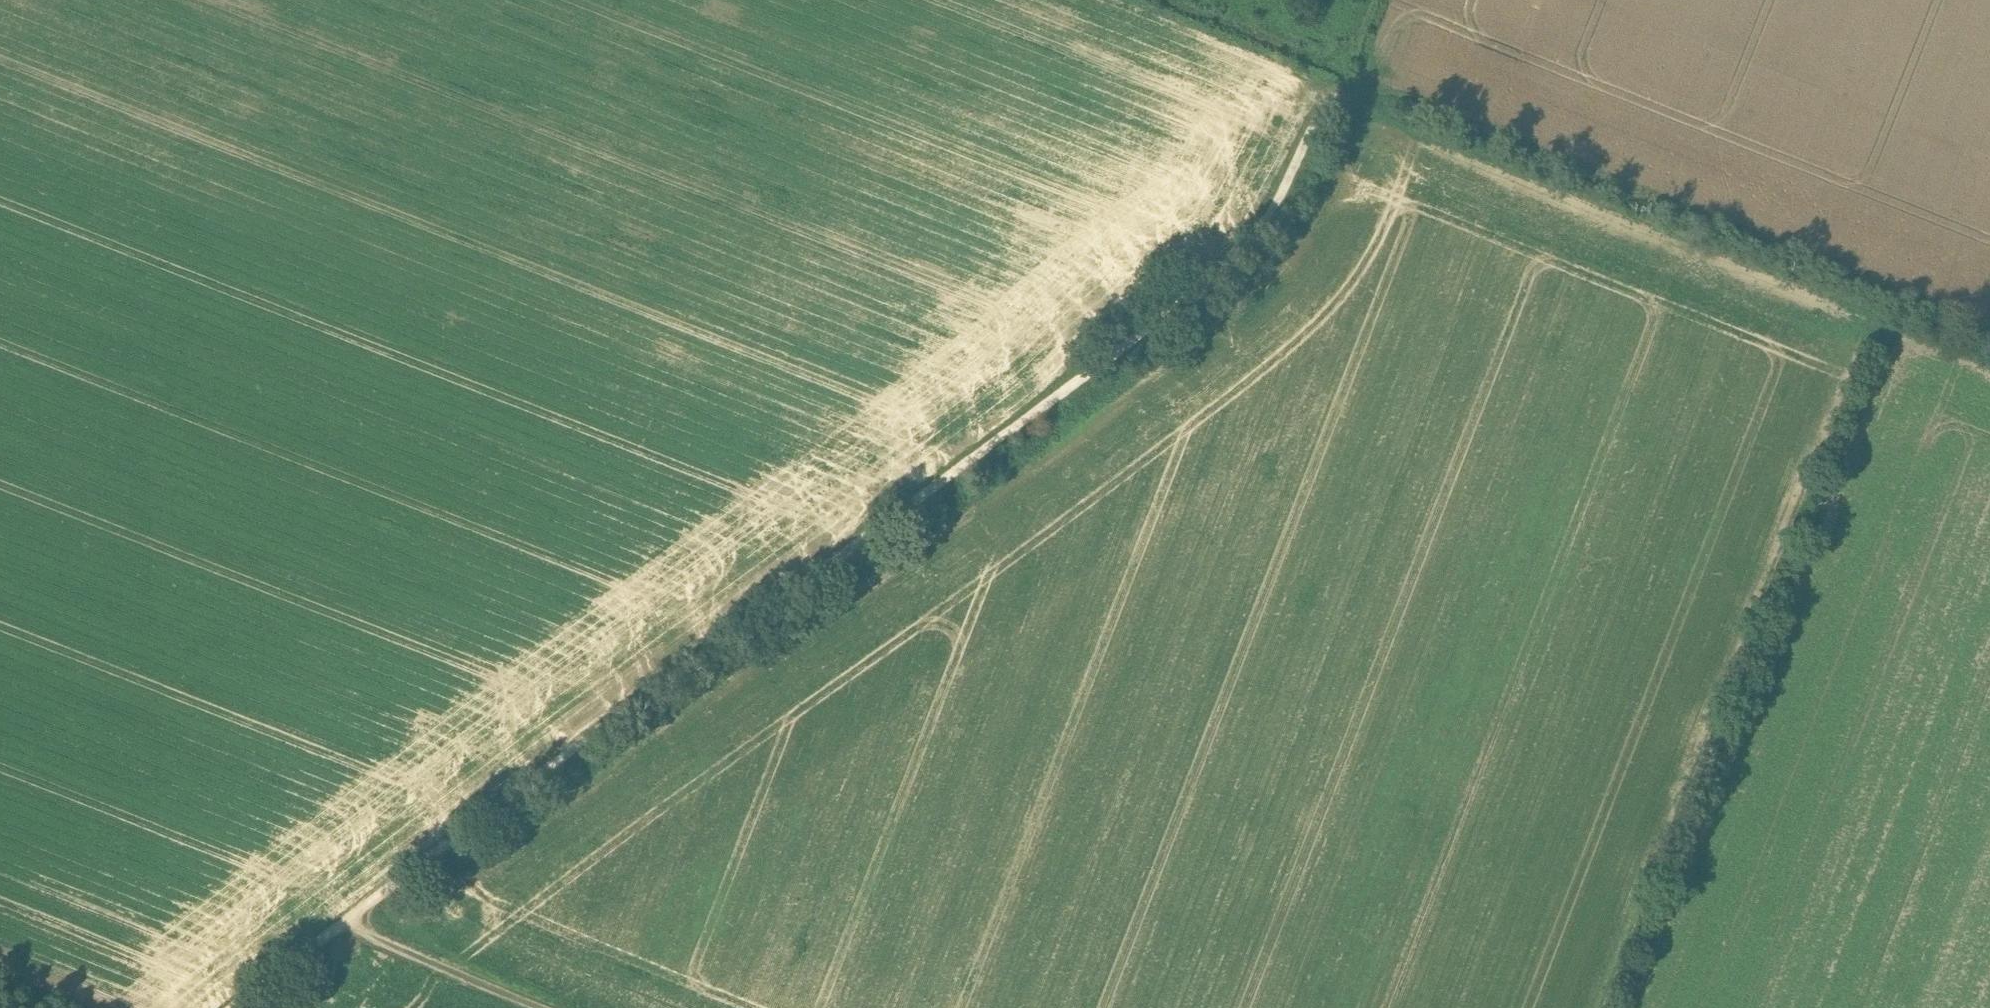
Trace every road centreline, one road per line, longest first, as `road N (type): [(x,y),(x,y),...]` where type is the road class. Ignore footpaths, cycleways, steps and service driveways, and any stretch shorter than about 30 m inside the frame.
road 1 (track): [(234,1007),(430,849),(1268,211),(1332,87),(1347,80)]
road 2 (track): [(1368,0),(1342,63),(1170,0)]
road 3 (track): [(339,923),(558,1007)]

